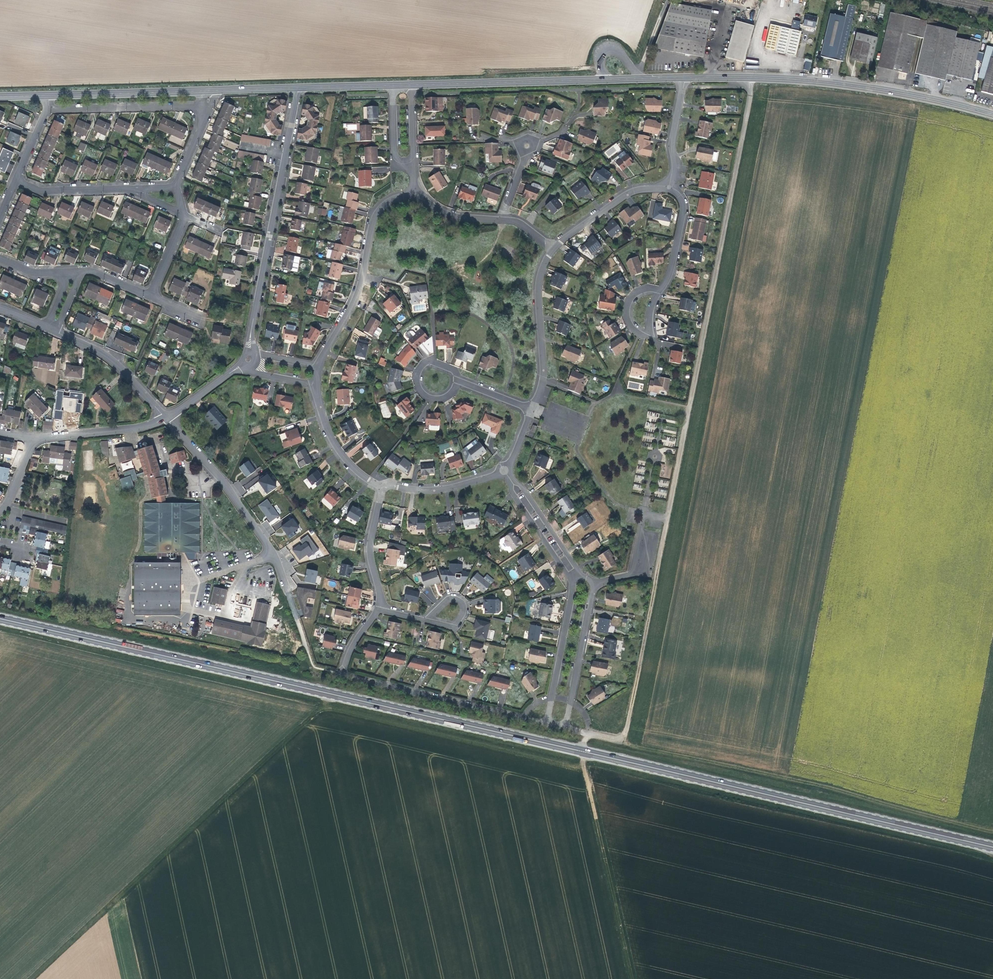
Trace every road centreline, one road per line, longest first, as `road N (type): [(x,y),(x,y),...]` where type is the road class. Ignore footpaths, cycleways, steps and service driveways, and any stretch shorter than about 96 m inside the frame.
road 1 (primary): [(0,619),(992,847)]
road 2 (track): [(587,767),(321,709),(33,978)]
road 3 (tertiary): [(992,114),(862,86),(684,77)]
road 4 (residential): [(546,723),(342,674),(378,606)]
road 5 (tertiary): [(684,77),(410,84)]
road 6 (residential): [(295,88),(249,353)]
road 7 (track): [(633,978),(583,751)]
road 8 (residential): [(412,191),(373,208),(357,296),(314,375)]
road 9 (residential): [(165,417),(274,553)]
road 10 (residential): [(533,409),(545,383),(537,272),(553,248)]
road 11 (tertiary): [(208,90),(47,96)]
road 12 (residential): [(49,108),(207,106)]
road 13 (residential): [(574,576),(546,723)]
road 14 (residential): [(566,728),(594,582)]
road 15 (residential): [(56,332),(98,350),(165,417)]
road 16 (residential): [(314,375),(331,443),(380,489)]
road 17 (residential): [(553,248),(626,194),(672,190)]
road 18 (residential): [(33,438),(165,417)]
road 19 (residential): [(380,489),(430,491),(504,470)]
road 20 (residential): [(594,582),(635,573),(648,514),(668,518)]

